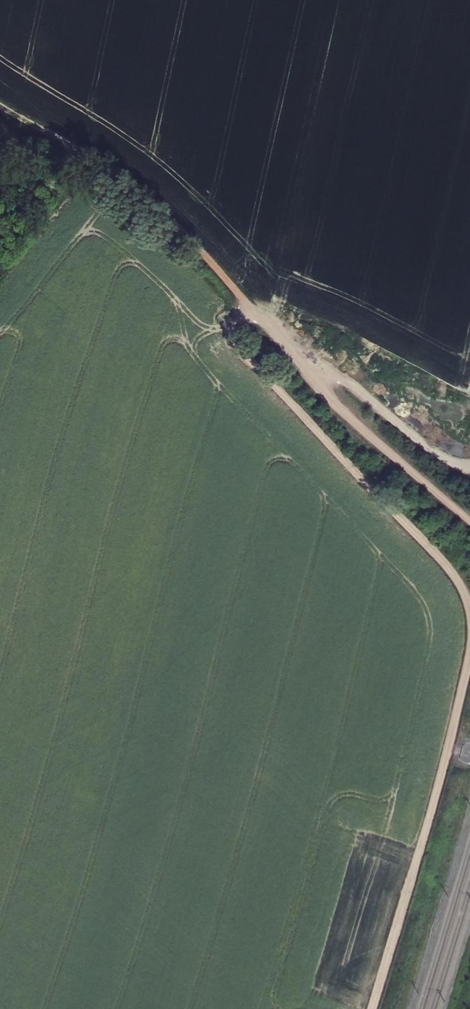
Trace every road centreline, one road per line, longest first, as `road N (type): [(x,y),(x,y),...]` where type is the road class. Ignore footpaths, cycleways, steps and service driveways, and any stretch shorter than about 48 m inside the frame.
road 1 (track): [(245,303),(229,328),(232,338),(446,562),(469,603)]
road 2 (track): [(469,653),(368,1008)]
road 3 (track): [(0,105),(148,194),(245,303)]
road 4 (track): [(245,303),(352,419),(469,519)]
road 5 (track): [(469,464),(427,446),(283,344)]

